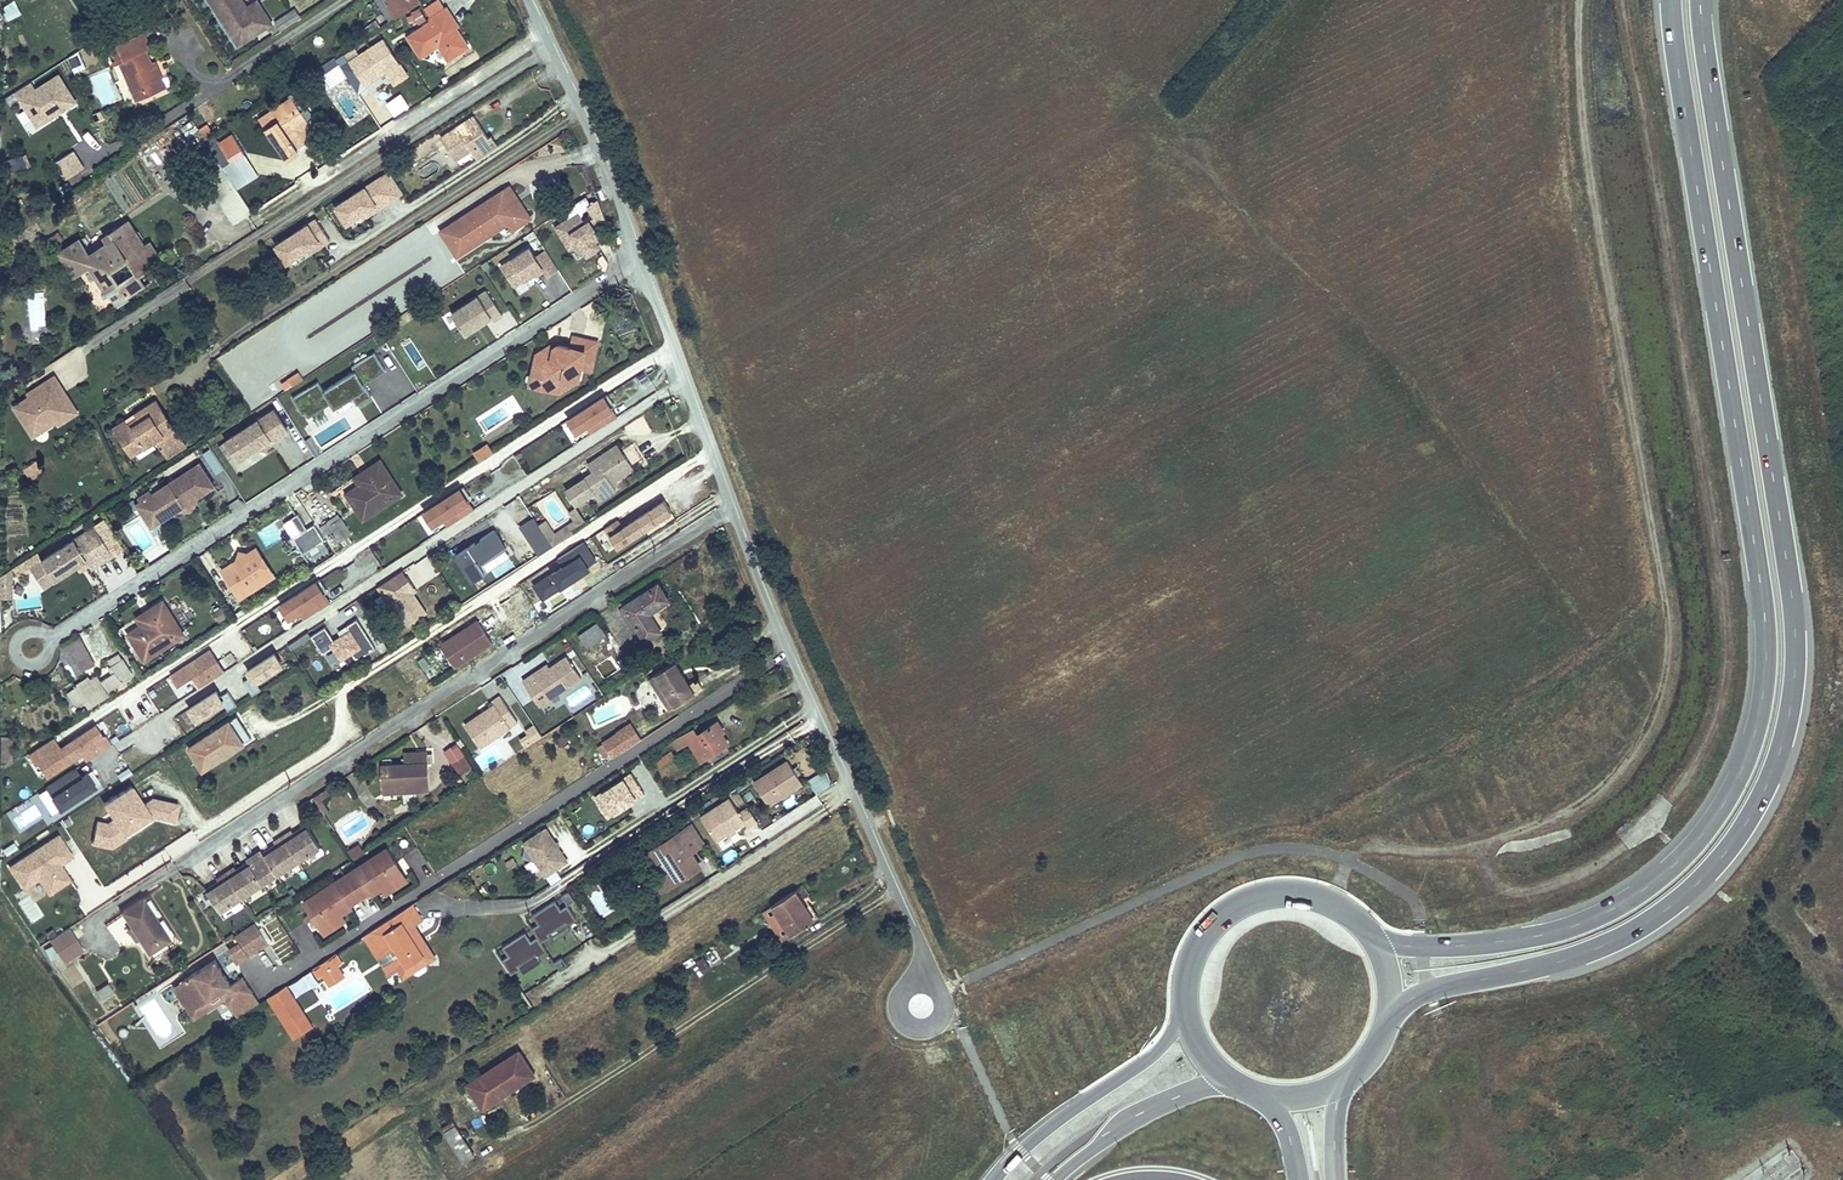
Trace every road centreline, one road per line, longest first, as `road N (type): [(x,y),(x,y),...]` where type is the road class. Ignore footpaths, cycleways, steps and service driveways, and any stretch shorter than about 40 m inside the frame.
road 1 (secondary): [(1390,1005),(1587,953),(1638,928),(1741,827),(1779,750),(1793,637),(1792,549),(1700,0)]
road 2 (secondary): [(1671,0),(1755,556),(1761,641),(1745,745),(1712,818),(1661,875),(1590,921),(1520,938),(1423,946),(1394,943),(1369,929)]
road 3 (unclassified): [(645,261),(790,652),(925,948),(919,1006)]
road 4 (residential): [(31,648),(68,632),(645,261)]
road 5 (unclassified): [(531,0),(645,261)]
road 6 (secondary): [(1369,929),(1336,901),(1306,891),(1243,900),(1198,943),(1187,1005)]
road 7 (secondary): [(1187,1005),(1159,1050),(1050,1126),(996,1179)]
road 8 (secondary): [(1055,1179),(1165,1102),(1236,1079)]

